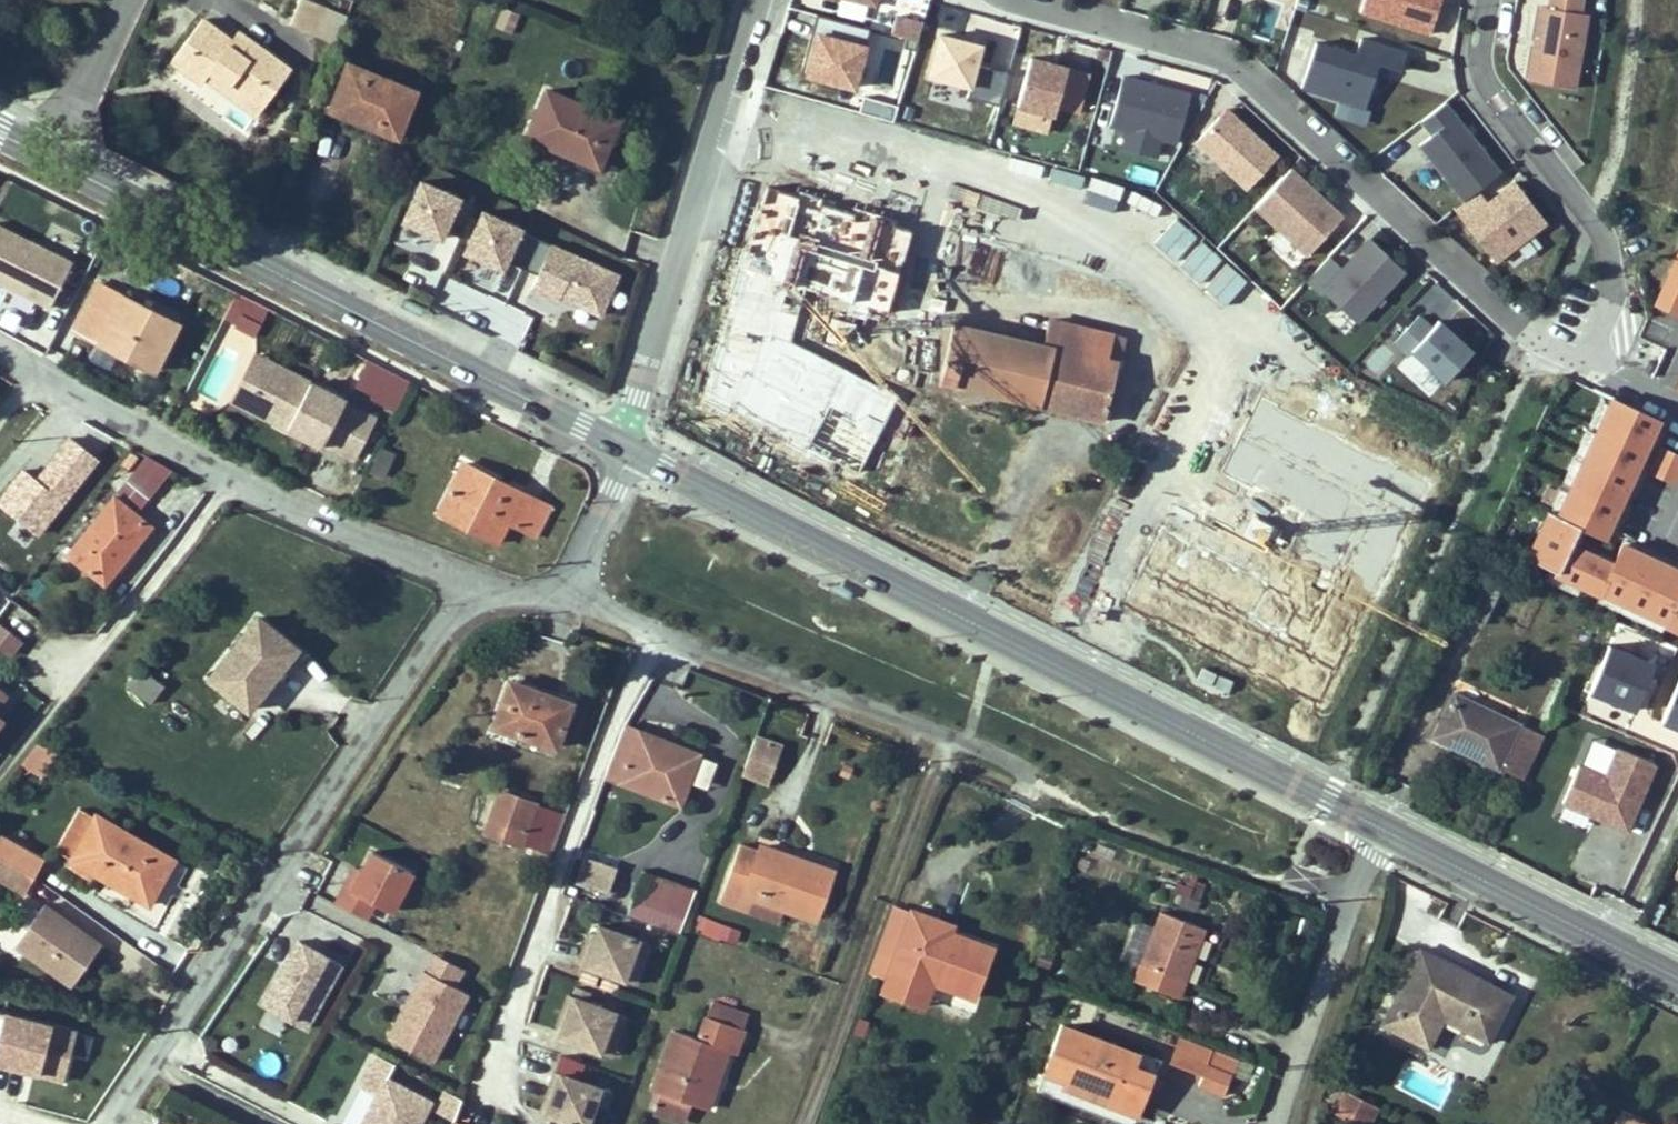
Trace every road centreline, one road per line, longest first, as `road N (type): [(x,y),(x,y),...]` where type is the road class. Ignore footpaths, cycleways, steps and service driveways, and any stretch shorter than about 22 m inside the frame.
road 1 (secondary): [(1382,830),(632,451)]
road 2 (residential): [(107,1123),(467,585)]
road 3 (secondary): [(622,445),(53,158)]
road 4 (residential): [(1030,0),(1225,56),(1549,339)]
road 5 (residential): [(654,629),(469,1122)]
road 6 (residential): [(622,445),(756,0)]
road 7 (residential): [(1488,0),(1479,60),(1496,97),(1592,221),(1608,259),(1608,289),(1582,345),(1549,339)]
road 8 (residential): [(1024,769),(654,629)]
road 9 (residential): [(233,482),(0,775)]
road 10 (secondary): [(1677,979),(1382,830)]
road 11 (residential): [(1278,1123),(1382,830)]
road 12 (residential): [(233,482),(467,585)]
road 13 (residential): [(35,372),(233,482)]
road 14 (unclassified): [(127,0),(53,158)]
road 15 (residential): [(576,590),(632,451)]

